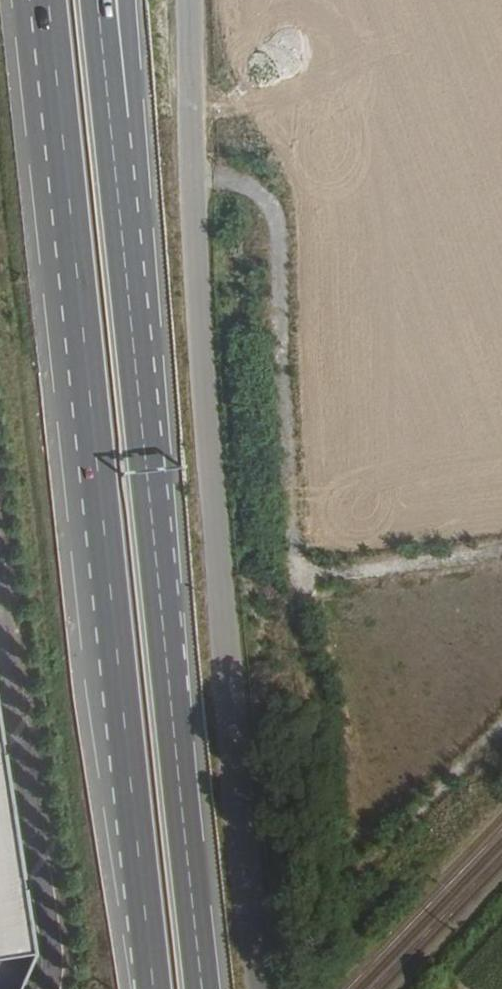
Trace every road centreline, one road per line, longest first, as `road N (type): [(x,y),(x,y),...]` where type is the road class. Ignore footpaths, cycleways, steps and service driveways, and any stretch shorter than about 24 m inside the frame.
road 1 (unclassified): [(189,0),(194,257),(236,767),(264,988)]
road 2 (primary): [(58,117),(153,988)]
road 3 (primary): [(203,988),(115,161)]
road 4 (primary): [(115,161),(139,90),(131,0)]
road 5 (primary): [(115,161),(97,0)]

